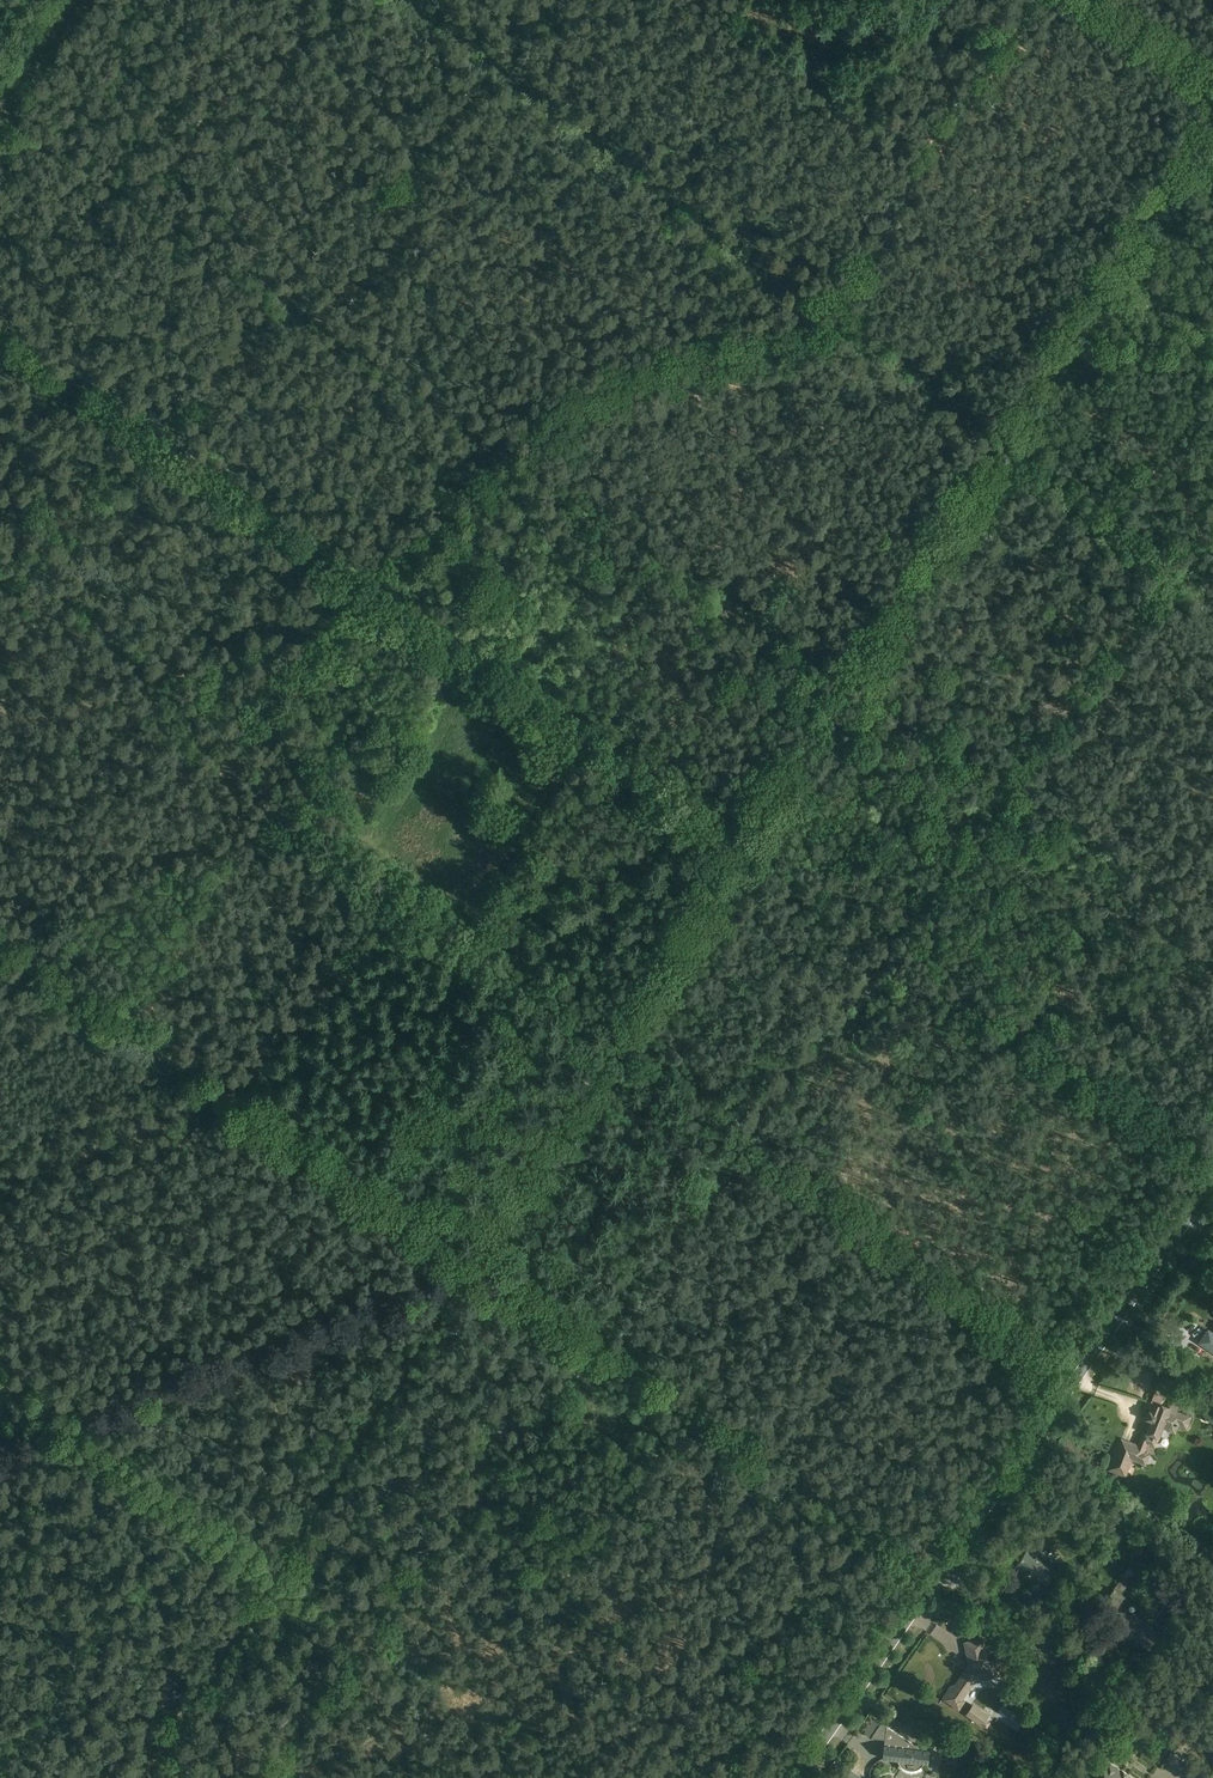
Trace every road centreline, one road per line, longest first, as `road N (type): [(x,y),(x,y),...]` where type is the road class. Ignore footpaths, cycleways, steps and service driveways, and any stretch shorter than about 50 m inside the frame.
road 1 (residential): [(1212,1188),(935,1581)]
road 2 (residential): [(1212,1768),(935,1581)]
road 3 (residential): [(935,1581),(799,1777)]

